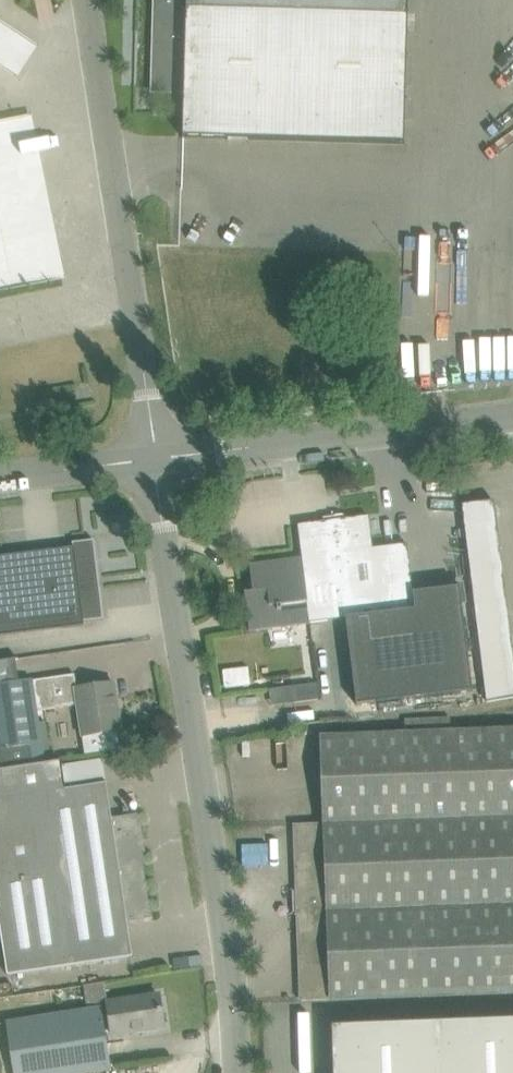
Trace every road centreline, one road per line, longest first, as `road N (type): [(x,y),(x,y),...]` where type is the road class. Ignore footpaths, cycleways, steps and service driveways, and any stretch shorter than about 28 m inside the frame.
road 1 (unclassified): [(238,1072),(156,459)]
road 2 (unclassified): [(156,459),(87,0)]
road 3 (unclassified): [(156,459),(512,415)]
road 4 (unclassified): [(0,477),(156,459)]

